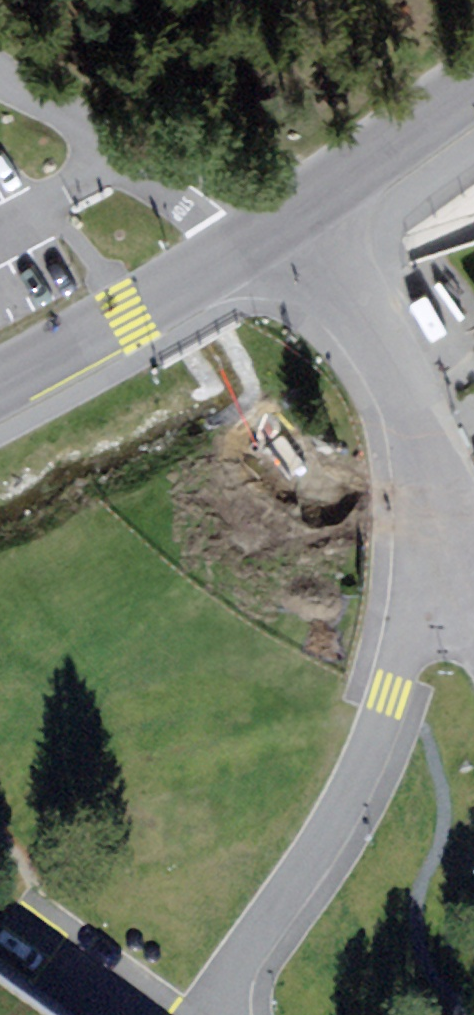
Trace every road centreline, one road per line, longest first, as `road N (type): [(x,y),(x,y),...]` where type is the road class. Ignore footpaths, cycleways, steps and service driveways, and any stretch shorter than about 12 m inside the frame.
road 1 (residential): [(462,579),(428,736),(335,1014)]
road 2 (residential): [(322,212),(424,436),(462,579)]
road 3 (residential): [(277,237),(232,172),(0,64)]
road 4 (residential): [(0,387),(277,237)]
road 5 (residential): [(322,212),(473,93)]

